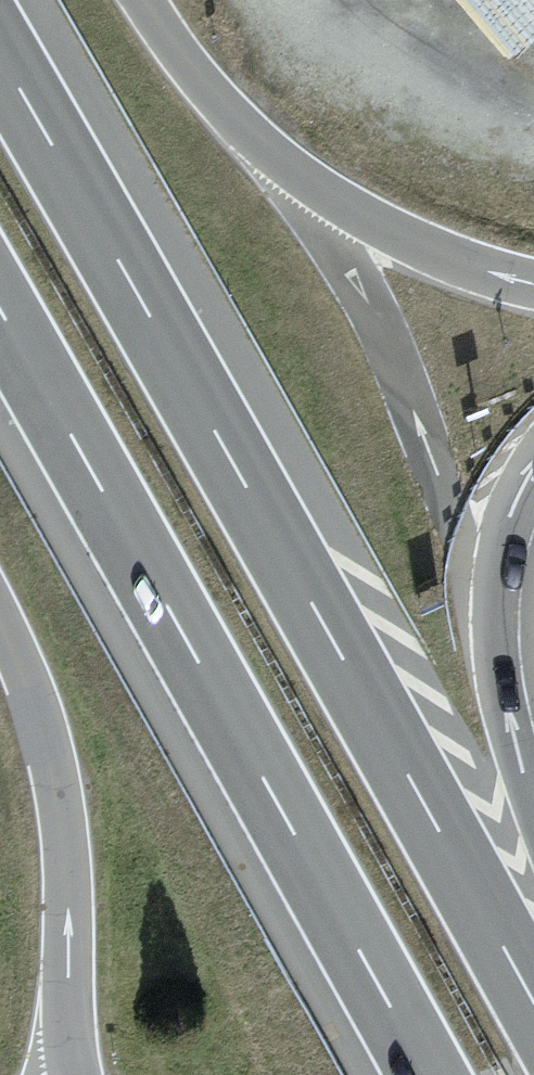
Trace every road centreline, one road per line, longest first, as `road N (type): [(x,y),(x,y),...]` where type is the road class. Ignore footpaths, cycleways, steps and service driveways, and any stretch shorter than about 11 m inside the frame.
road 1 (motorway): [(533,1007),(0,59)]
road 2 (motorway): [(0,315),(426,1074)]

